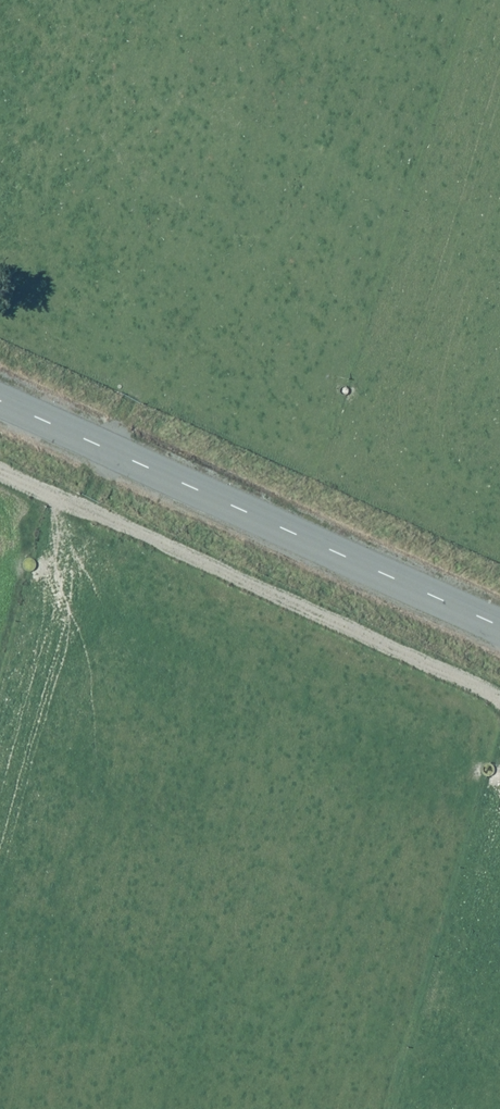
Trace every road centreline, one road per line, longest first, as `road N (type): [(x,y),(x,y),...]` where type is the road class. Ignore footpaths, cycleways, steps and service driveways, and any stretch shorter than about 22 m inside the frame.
road 1 (unclassified): [(0,400),(499,626)]
road 2 (track): [(0,470),(499,696)]

